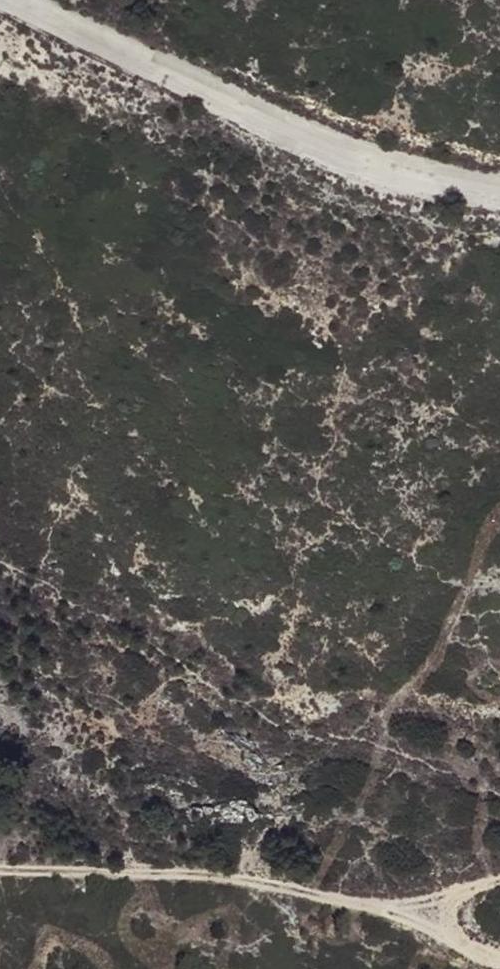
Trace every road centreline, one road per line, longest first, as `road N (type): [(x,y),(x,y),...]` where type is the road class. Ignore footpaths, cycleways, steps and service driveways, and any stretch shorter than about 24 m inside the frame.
road 1 (track): [(499,880),(372,890),(0,851)]

